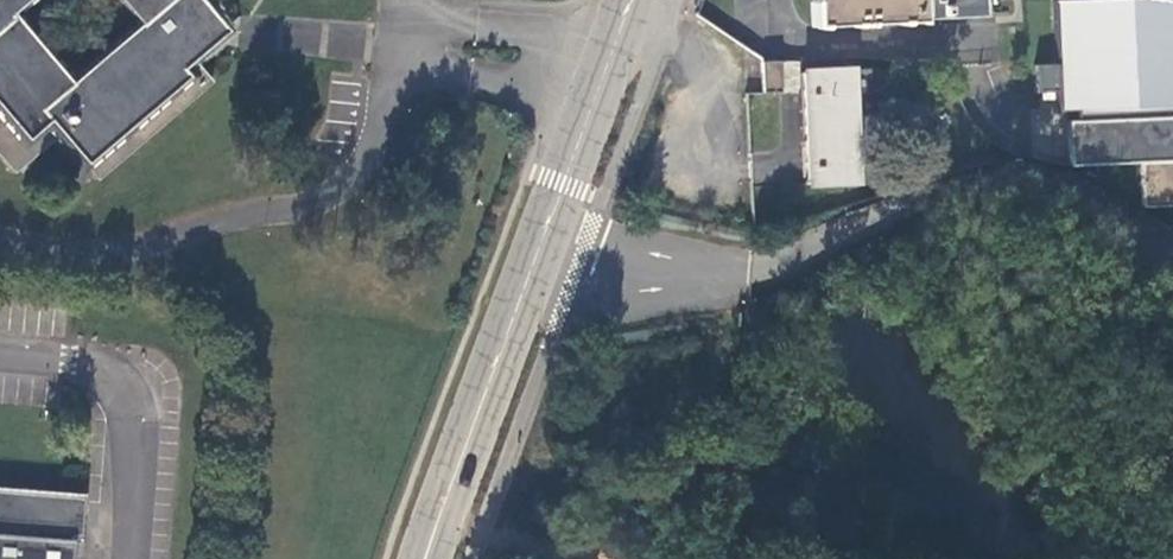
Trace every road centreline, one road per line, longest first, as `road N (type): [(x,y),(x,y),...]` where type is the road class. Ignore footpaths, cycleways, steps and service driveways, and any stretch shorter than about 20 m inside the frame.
road 1 (secondary): [(631,0),(429,552)]

